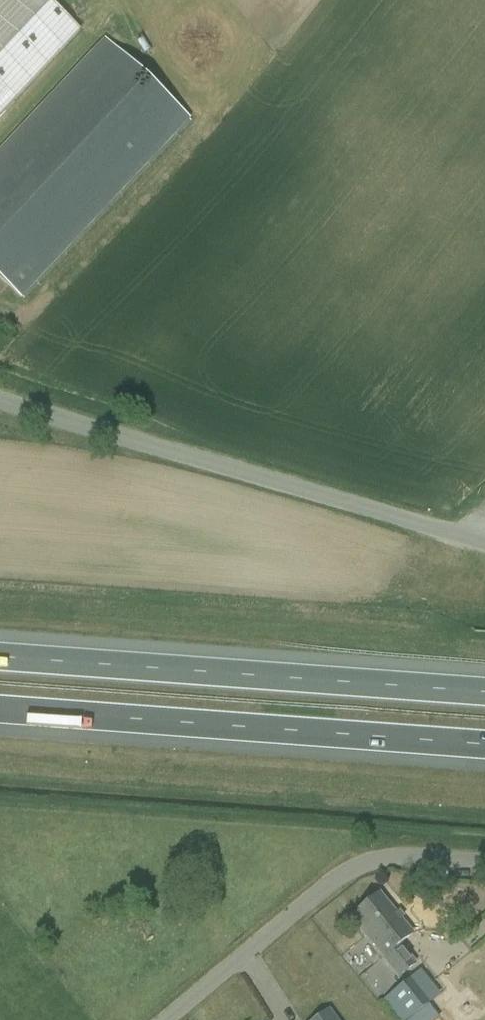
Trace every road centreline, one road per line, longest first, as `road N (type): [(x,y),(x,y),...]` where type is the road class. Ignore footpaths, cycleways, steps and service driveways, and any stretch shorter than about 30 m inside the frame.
road 1 (unclassified): [(0,400),(484,544)]
road 2 (motorway): [(0,709),(484,745)]
road 3 (motorway): [(484,693),(0,658)]
road 4 (unclassified): [(484,862),(413,856),(347,874),(166,1019)]

